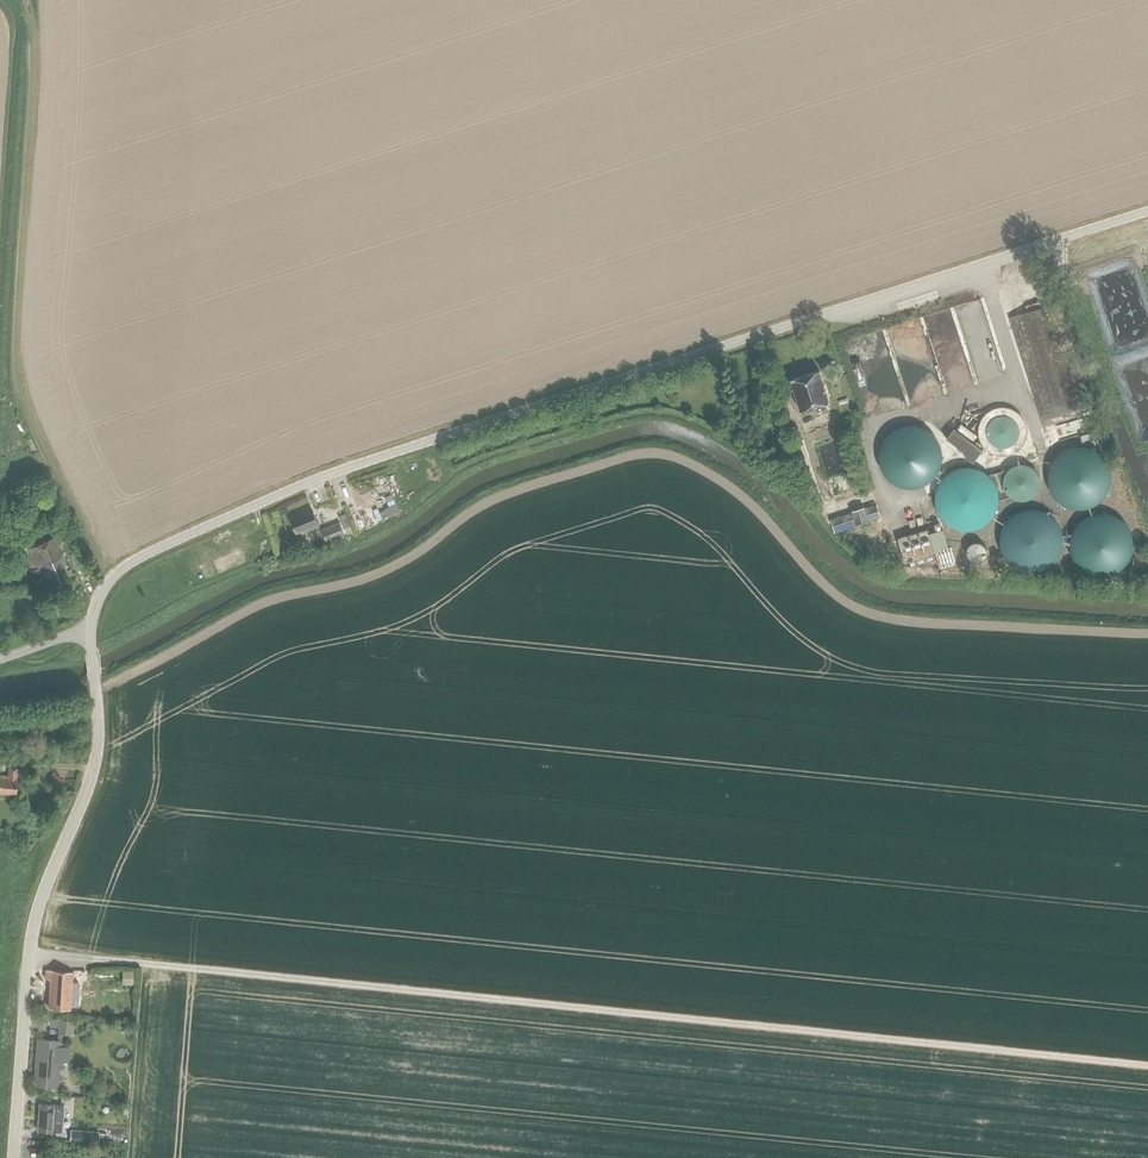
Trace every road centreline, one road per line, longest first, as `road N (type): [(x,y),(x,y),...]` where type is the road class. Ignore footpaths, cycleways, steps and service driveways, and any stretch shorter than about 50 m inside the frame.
road 1 (unclassified): [(14,1157),(35,924),(95,768),(92,626),(110,580),(160,548),(335,473),(1147,212)]

